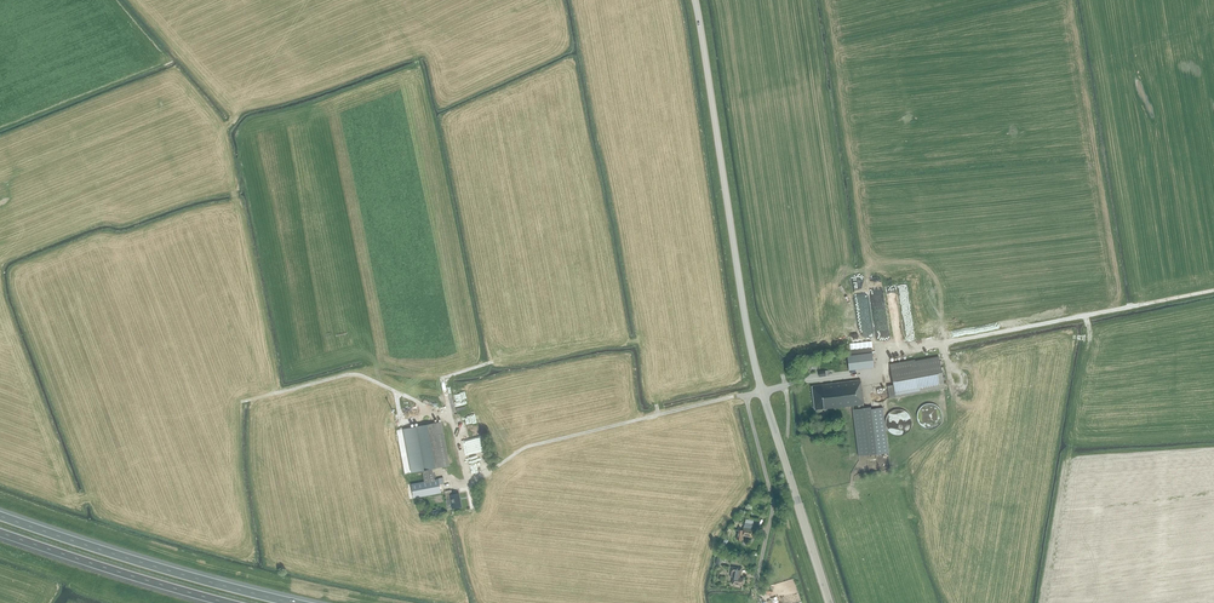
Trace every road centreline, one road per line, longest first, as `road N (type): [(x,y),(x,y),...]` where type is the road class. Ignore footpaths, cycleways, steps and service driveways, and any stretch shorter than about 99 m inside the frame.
road 1 (tertiary): [(762,392),(695,0)]
road 2 (motorway): [(294,602),(0,515)]
road 3 (residential): [(747,394),(531,446),(469,485)]
road 4 (track): [(469,485),(453,420),(361,376),(241,402)]
road 5 (motorway): [(0,532),(229,602)]
road 6 (tertiary): [(830,602),(762,392)]
road 7 (residential): [(747,394),(773,508),(756,587)]

